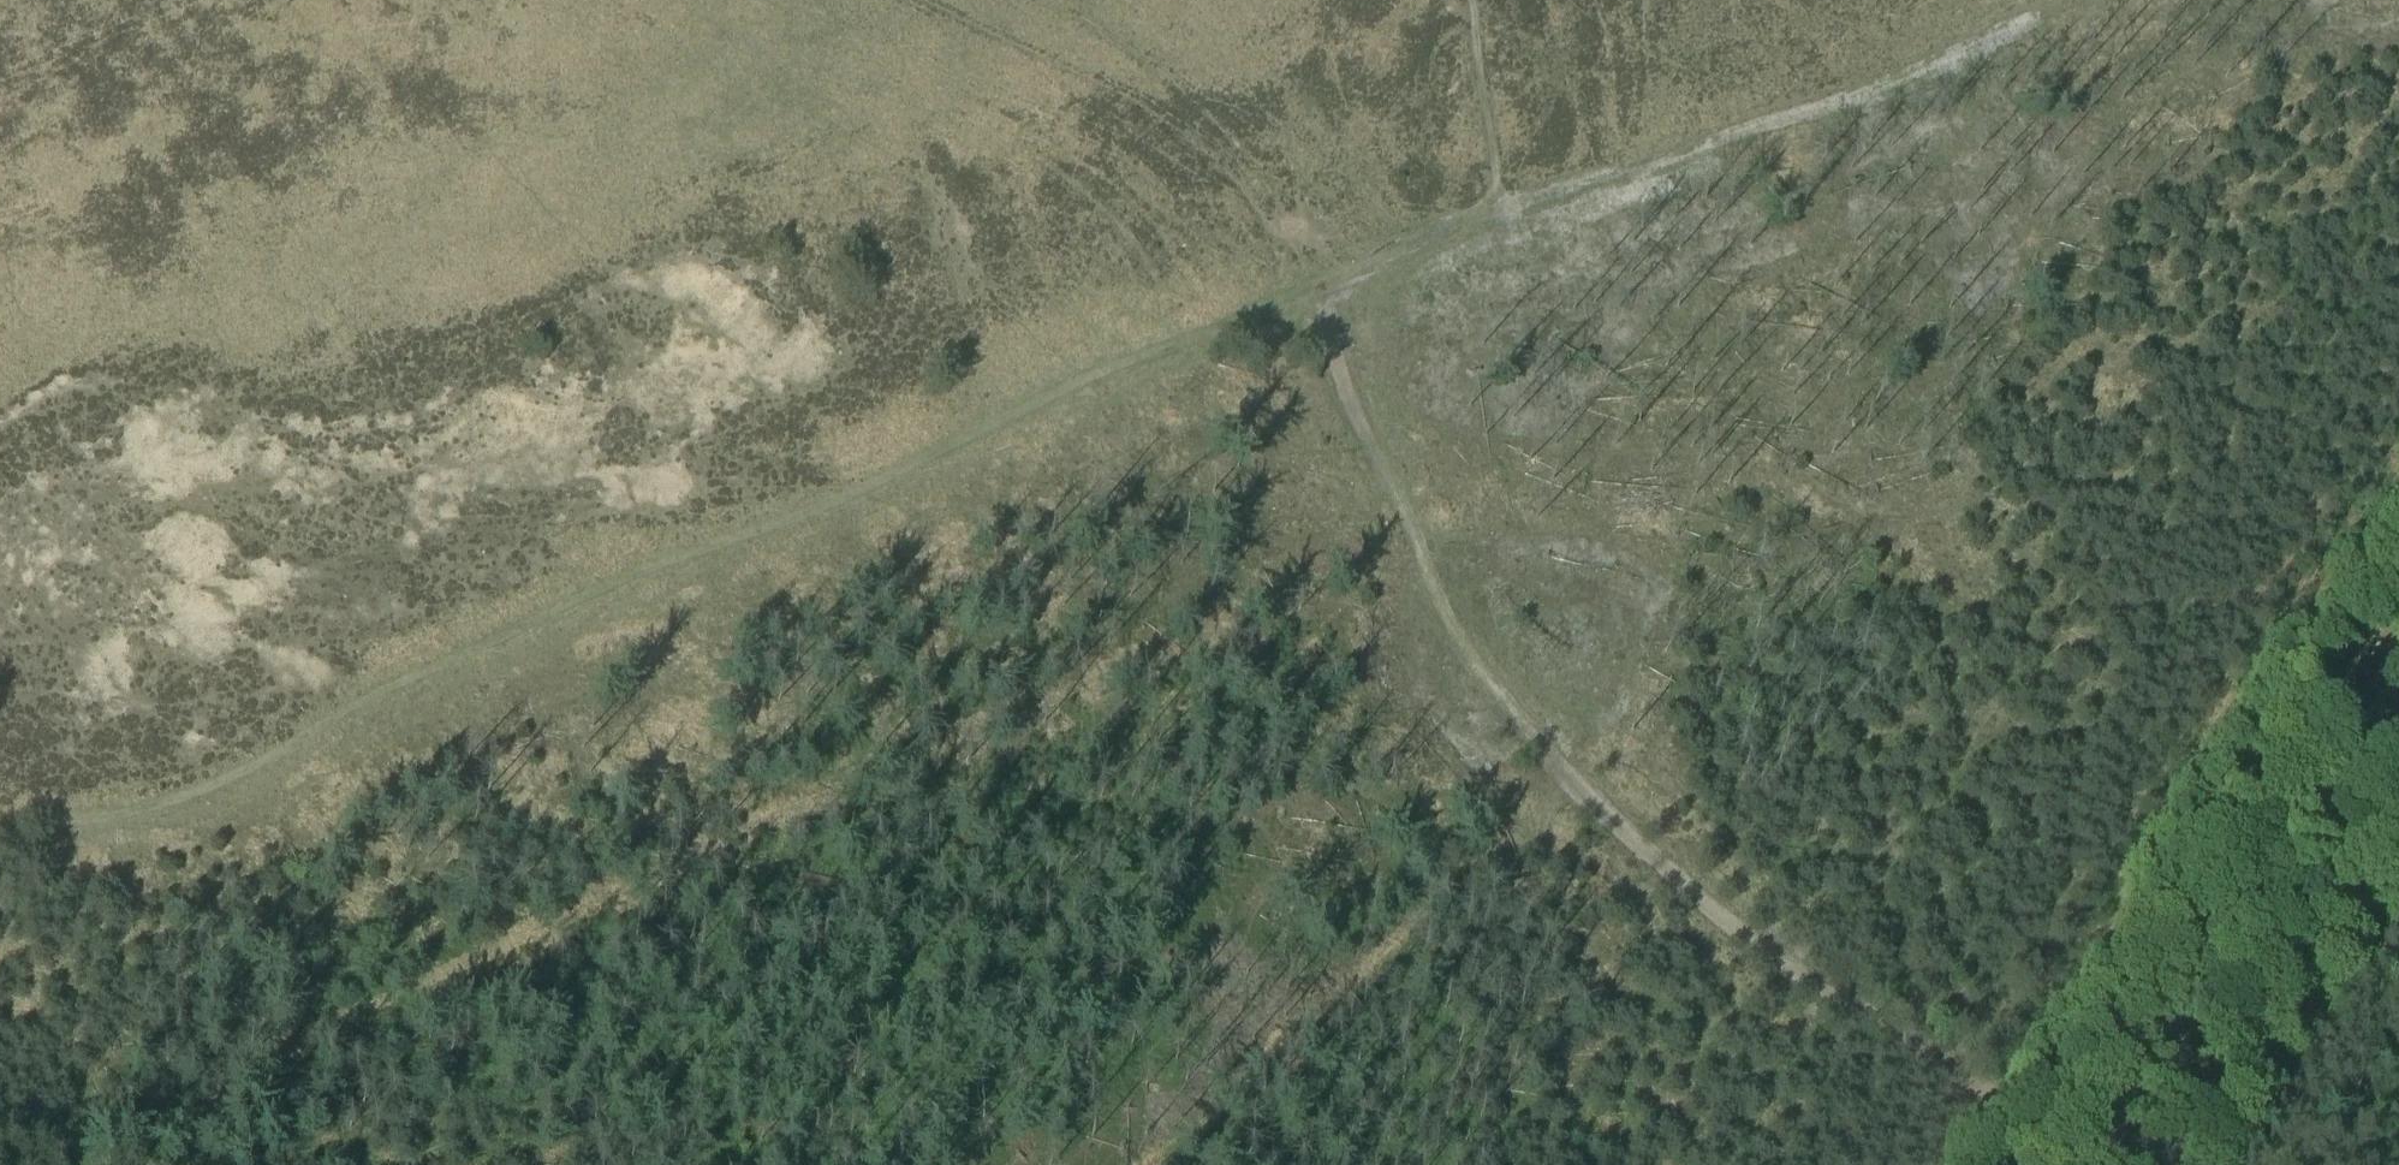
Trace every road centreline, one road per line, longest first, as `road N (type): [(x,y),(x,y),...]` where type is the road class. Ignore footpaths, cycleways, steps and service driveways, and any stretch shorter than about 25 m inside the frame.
road 1 (track): [(0,837),(108,821),(214,787),(368,696),(529,619),(862,488),(1300,291)]
road 2 (track): [(2092,1157),(2398,668)]
road 3 (track): [(1145,1164),(1573,778)]

